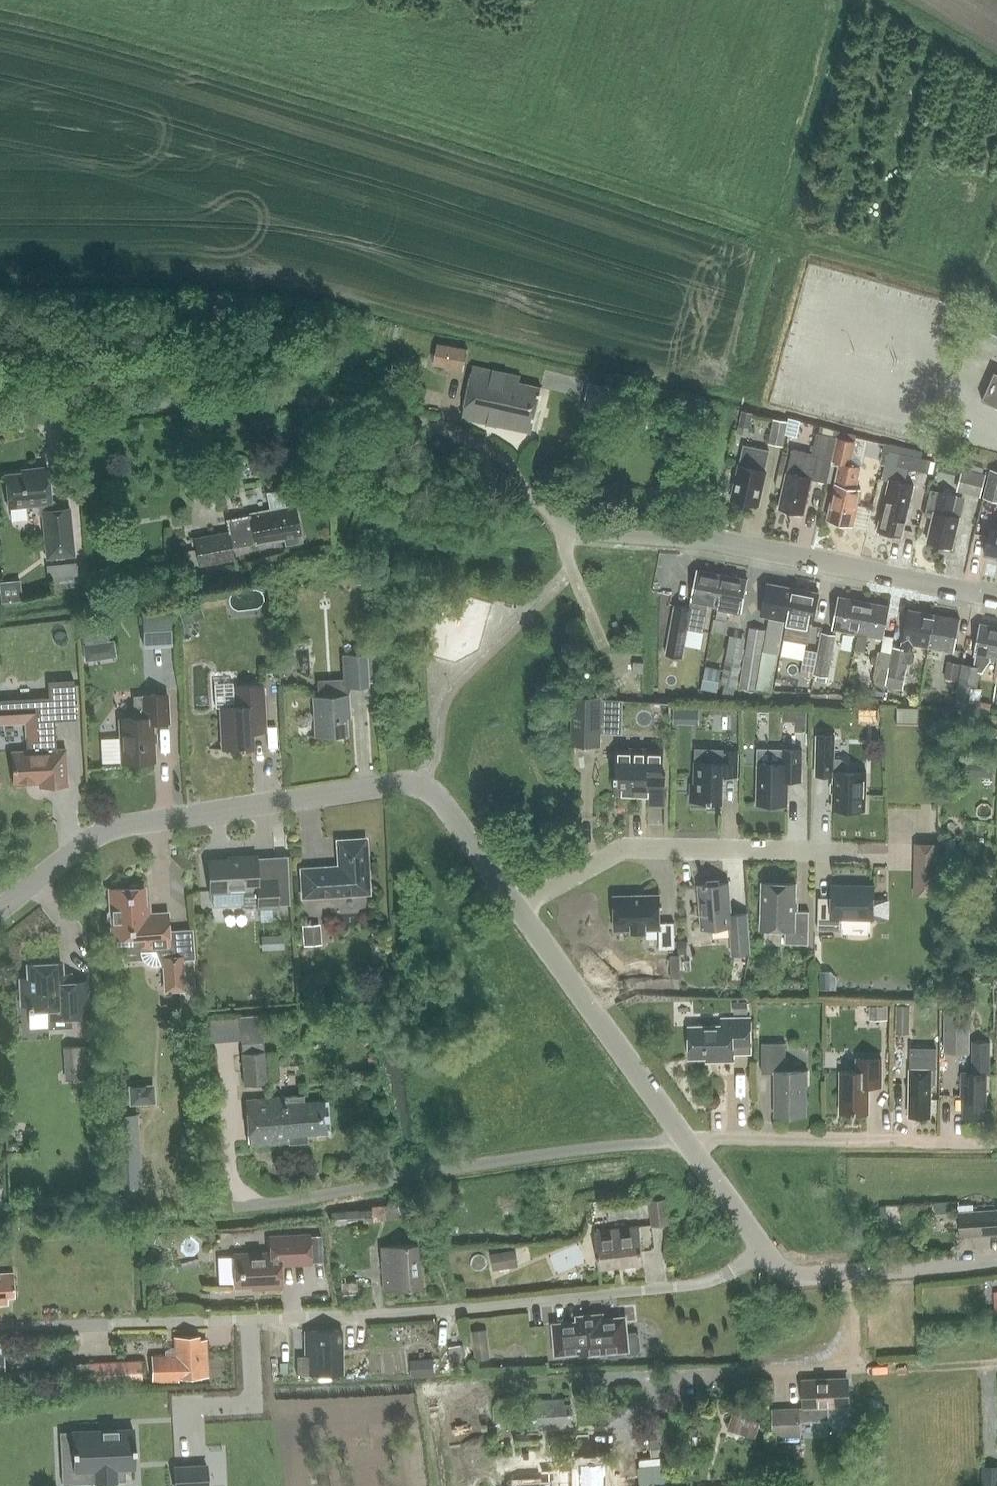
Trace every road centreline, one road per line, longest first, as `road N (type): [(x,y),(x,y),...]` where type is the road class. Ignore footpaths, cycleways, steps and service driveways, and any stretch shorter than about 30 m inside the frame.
road 1 (residential): [(762,1251),(703,1285),(658,1290),(375,1317),(0,1331)]
road 2 (residential): [(0,908),(105,832),(402,783),(437,797),(516,909)]
road 3 (residential): [(559,522),(502,457),(472,436),(353,405),(264,395),(0,420)]
road 4 (residential): [(686,1142),(576,1151),(236,1208)]
road 5 (residential): [(996,597),(559,522)]
road 6 (residential): [(516,909),(623,850),(842,854)]
road 7 (residential): [(516,909),(686,1142)]
road 8 (residential): [(855,1371),(602,1380)]
road 9 (residential): [(686,1142),(892,1145)]
road 10 (residential): [(996,1263),(852,1277)]
road 11 (residential): [(996,1365),(855,1371)]
road 12 (residential): [(686,1142),(762,1251)]

